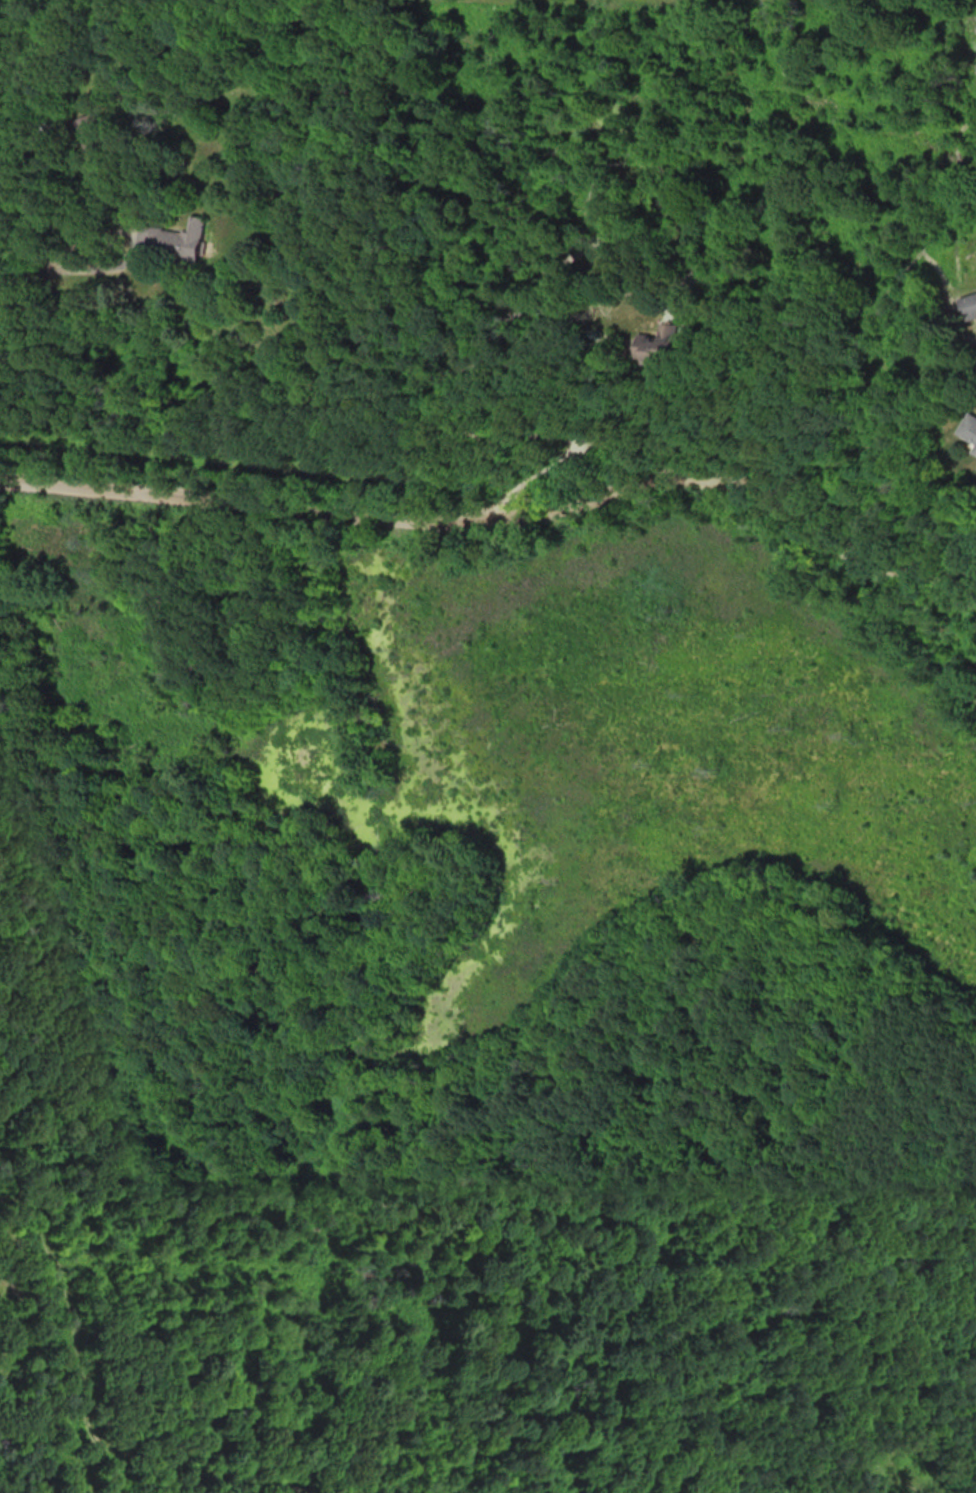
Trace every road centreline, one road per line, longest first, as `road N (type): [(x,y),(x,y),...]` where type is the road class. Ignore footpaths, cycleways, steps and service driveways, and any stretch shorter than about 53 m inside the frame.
road 1 (residential): [(0,478),(465,524),(516,519),(639,485),(714,479),(779,505),(863,565),(916,575),(975,570)]

